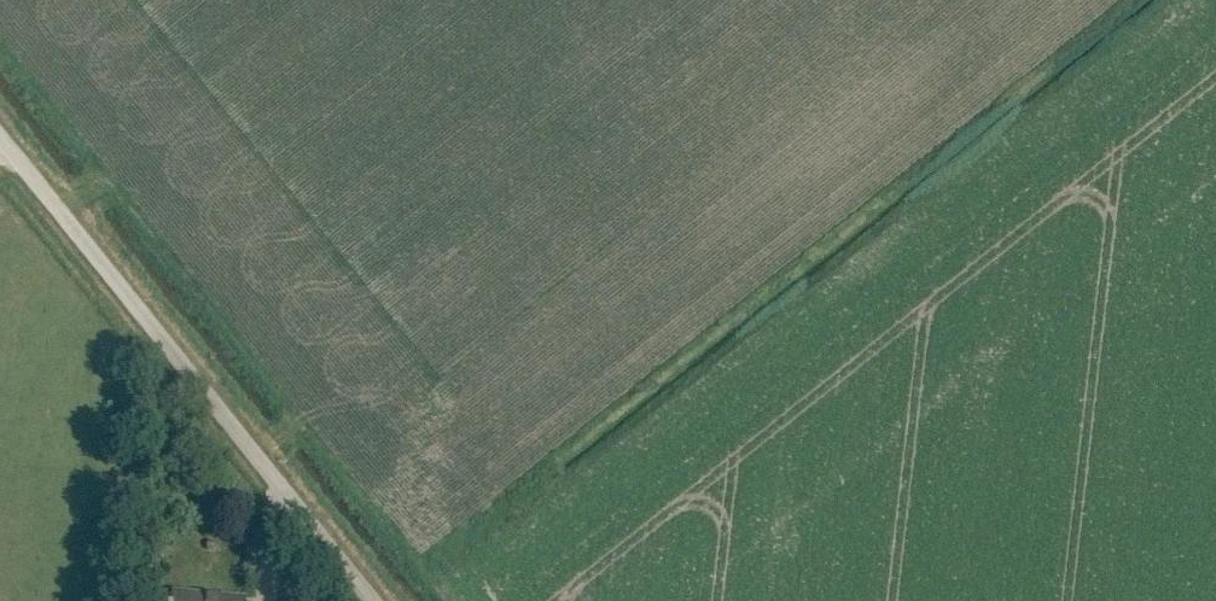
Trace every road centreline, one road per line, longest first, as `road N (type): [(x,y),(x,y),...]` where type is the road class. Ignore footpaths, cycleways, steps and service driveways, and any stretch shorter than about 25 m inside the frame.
road 1 (unclassified): [(0,136),(373,600)]

